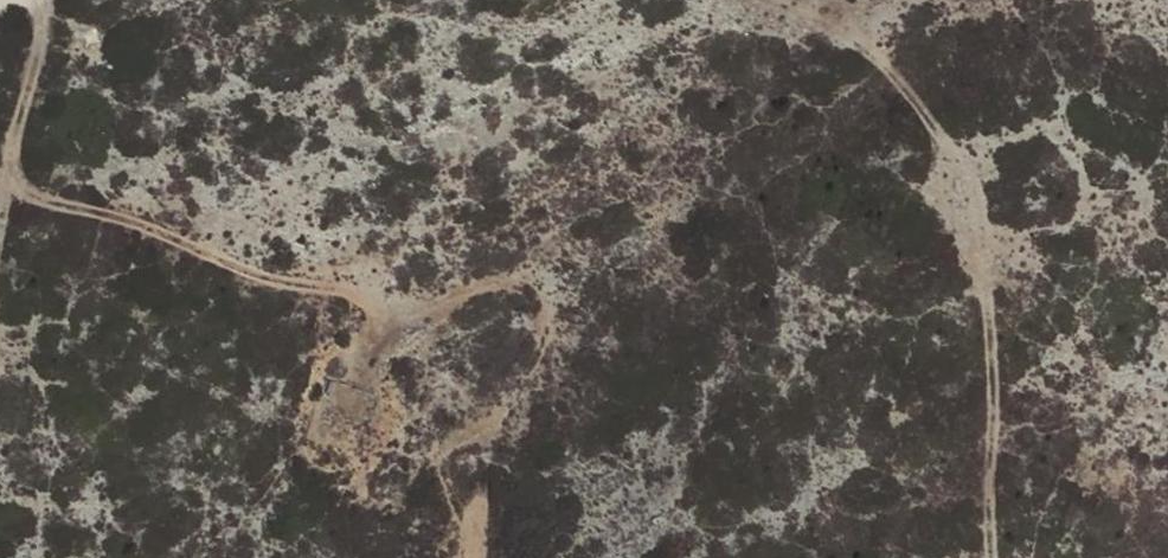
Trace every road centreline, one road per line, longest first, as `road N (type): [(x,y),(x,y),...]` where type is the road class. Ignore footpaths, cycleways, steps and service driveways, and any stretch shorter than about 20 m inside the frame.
road 1 (track): [(773,0),(895,70),(954,142),(978,186),(996,389),(994,557)]

